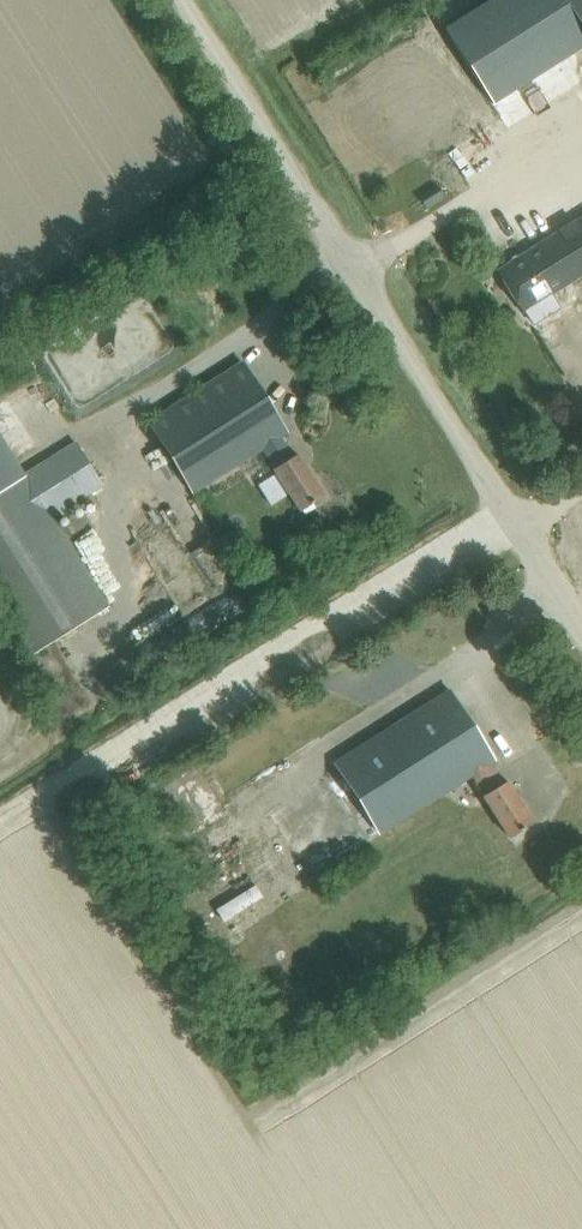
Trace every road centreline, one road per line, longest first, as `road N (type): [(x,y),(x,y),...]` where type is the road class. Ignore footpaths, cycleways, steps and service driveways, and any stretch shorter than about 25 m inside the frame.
road 1 (unclassified): [(581,633),(180,0)]

